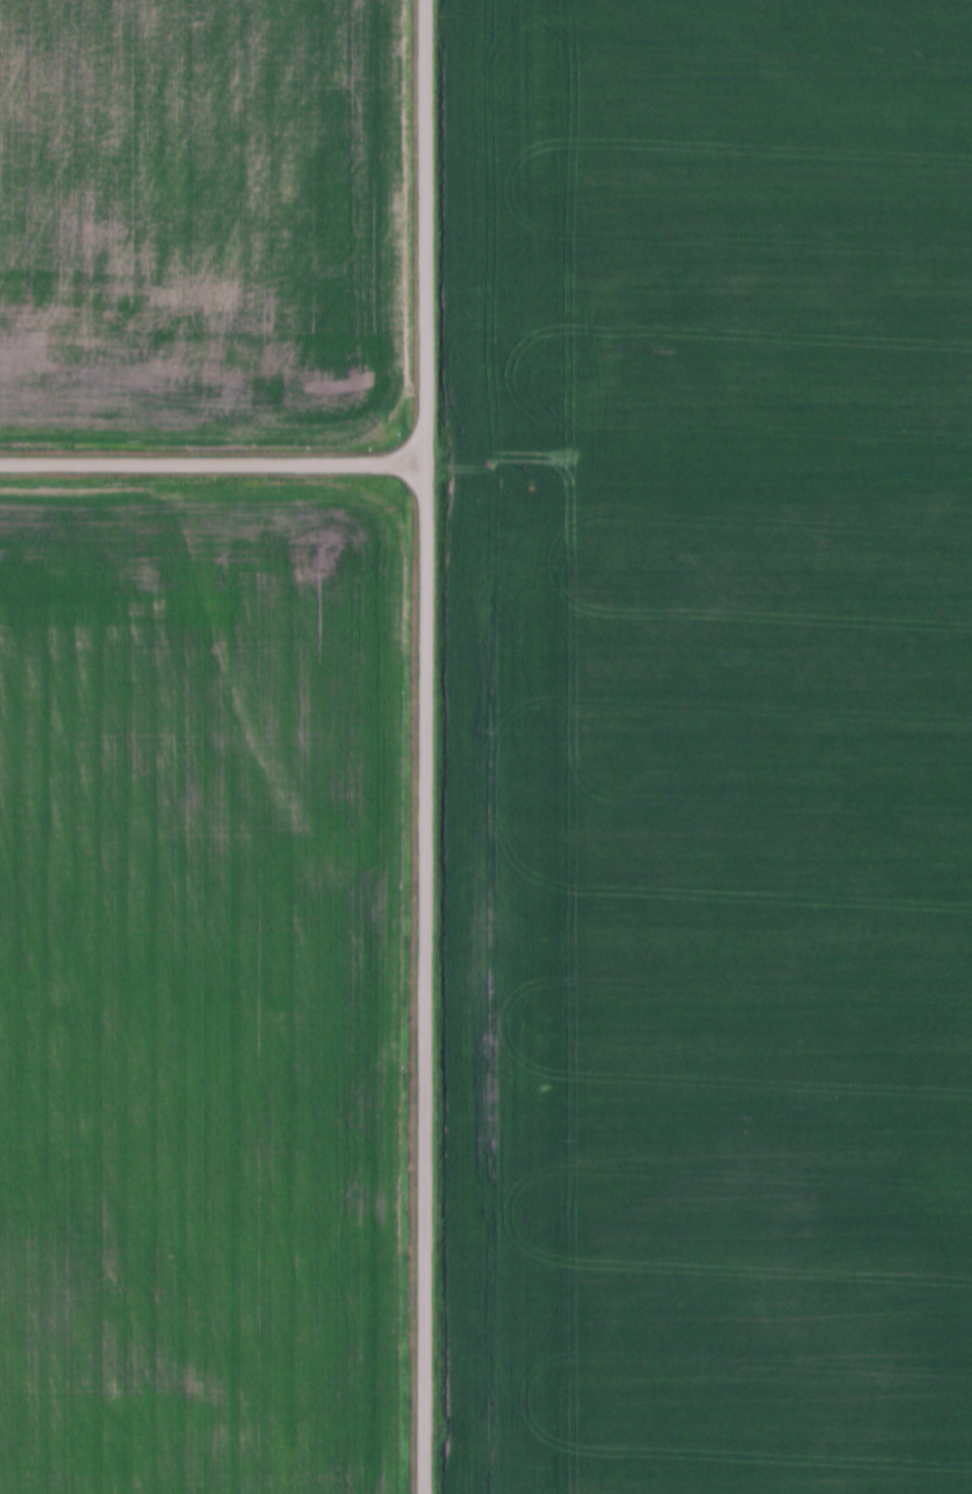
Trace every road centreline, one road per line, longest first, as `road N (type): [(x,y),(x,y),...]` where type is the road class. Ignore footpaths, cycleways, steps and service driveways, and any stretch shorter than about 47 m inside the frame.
road 1 (residential): [(429,1493),(430,0)]
road 2 (residential): [(0,463),(429,460)]

